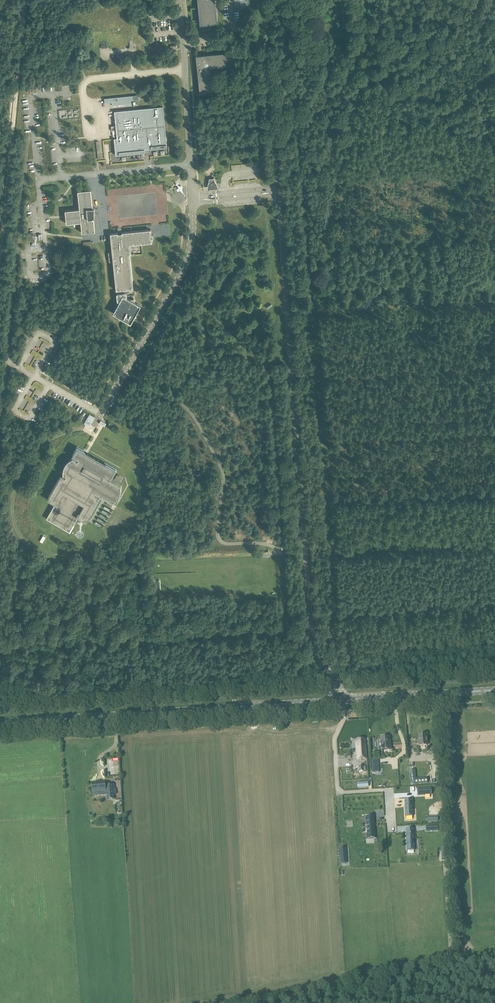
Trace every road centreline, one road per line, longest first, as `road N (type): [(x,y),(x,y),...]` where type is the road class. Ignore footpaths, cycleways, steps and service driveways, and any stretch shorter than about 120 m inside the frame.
road 1 (unclassified): [(341,699),(312,634),(263,0)]
road 2 (primary): [(0,723),(341,699)]
road 3 (track): [(25,0),(0,267)]
road 4 (track): [(101,414),(92,428),(48,443),(19,481),(13,515),(25,541),(42,553),(56,526)]
road 5 (track): [(42,553),(92,551),(140,504),(145,473),(137,454),(96,423)]
road 6 (primary): [(341,699),(494,689)]

